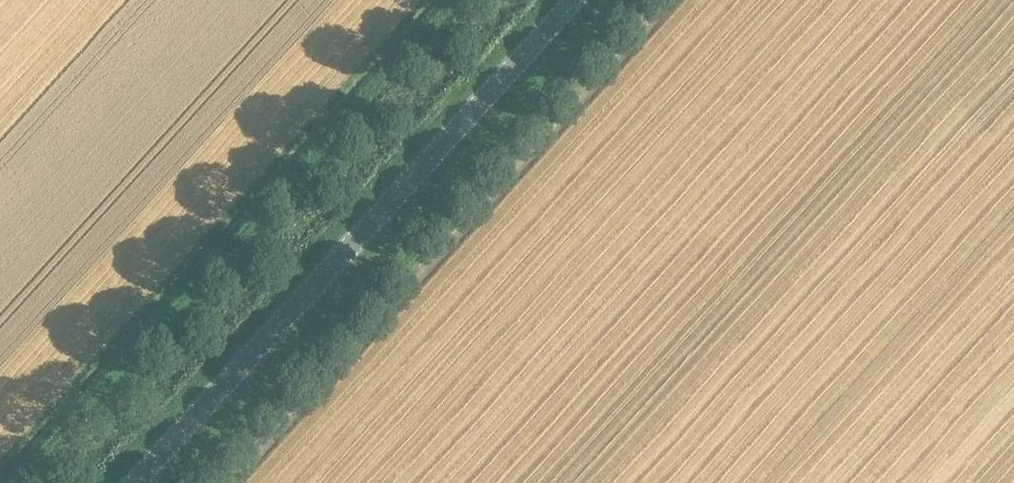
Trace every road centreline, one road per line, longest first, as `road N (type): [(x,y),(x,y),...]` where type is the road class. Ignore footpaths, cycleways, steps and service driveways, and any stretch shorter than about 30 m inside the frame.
road 1 (unclassified): [(134,482),(574,0)]

